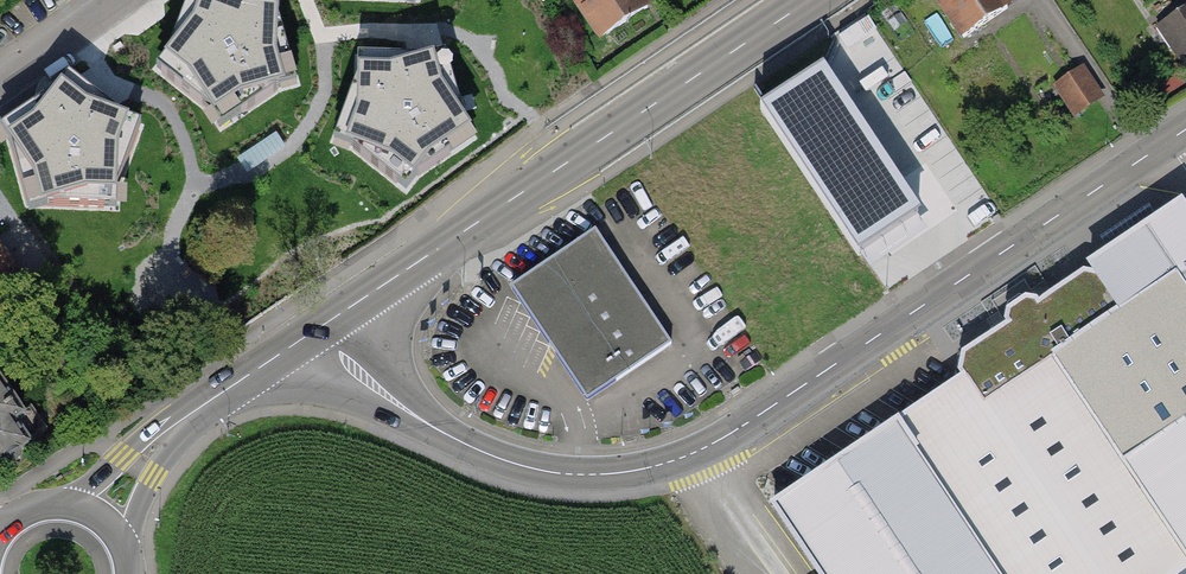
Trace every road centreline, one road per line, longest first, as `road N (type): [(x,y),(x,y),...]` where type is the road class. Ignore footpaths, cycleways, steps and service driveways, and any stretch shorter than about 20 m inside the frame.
road 1 (tertiary): [(321,327),(376,388),(491,456),(574,479),(634,473),(739,429),(1185,130)]
road 2 (primary): [(321,327),(810,0)]
road 3 (primary): [(97,519),(168,433),(321,327)]
road 4 (residential): [(115,0),(0,77)]

